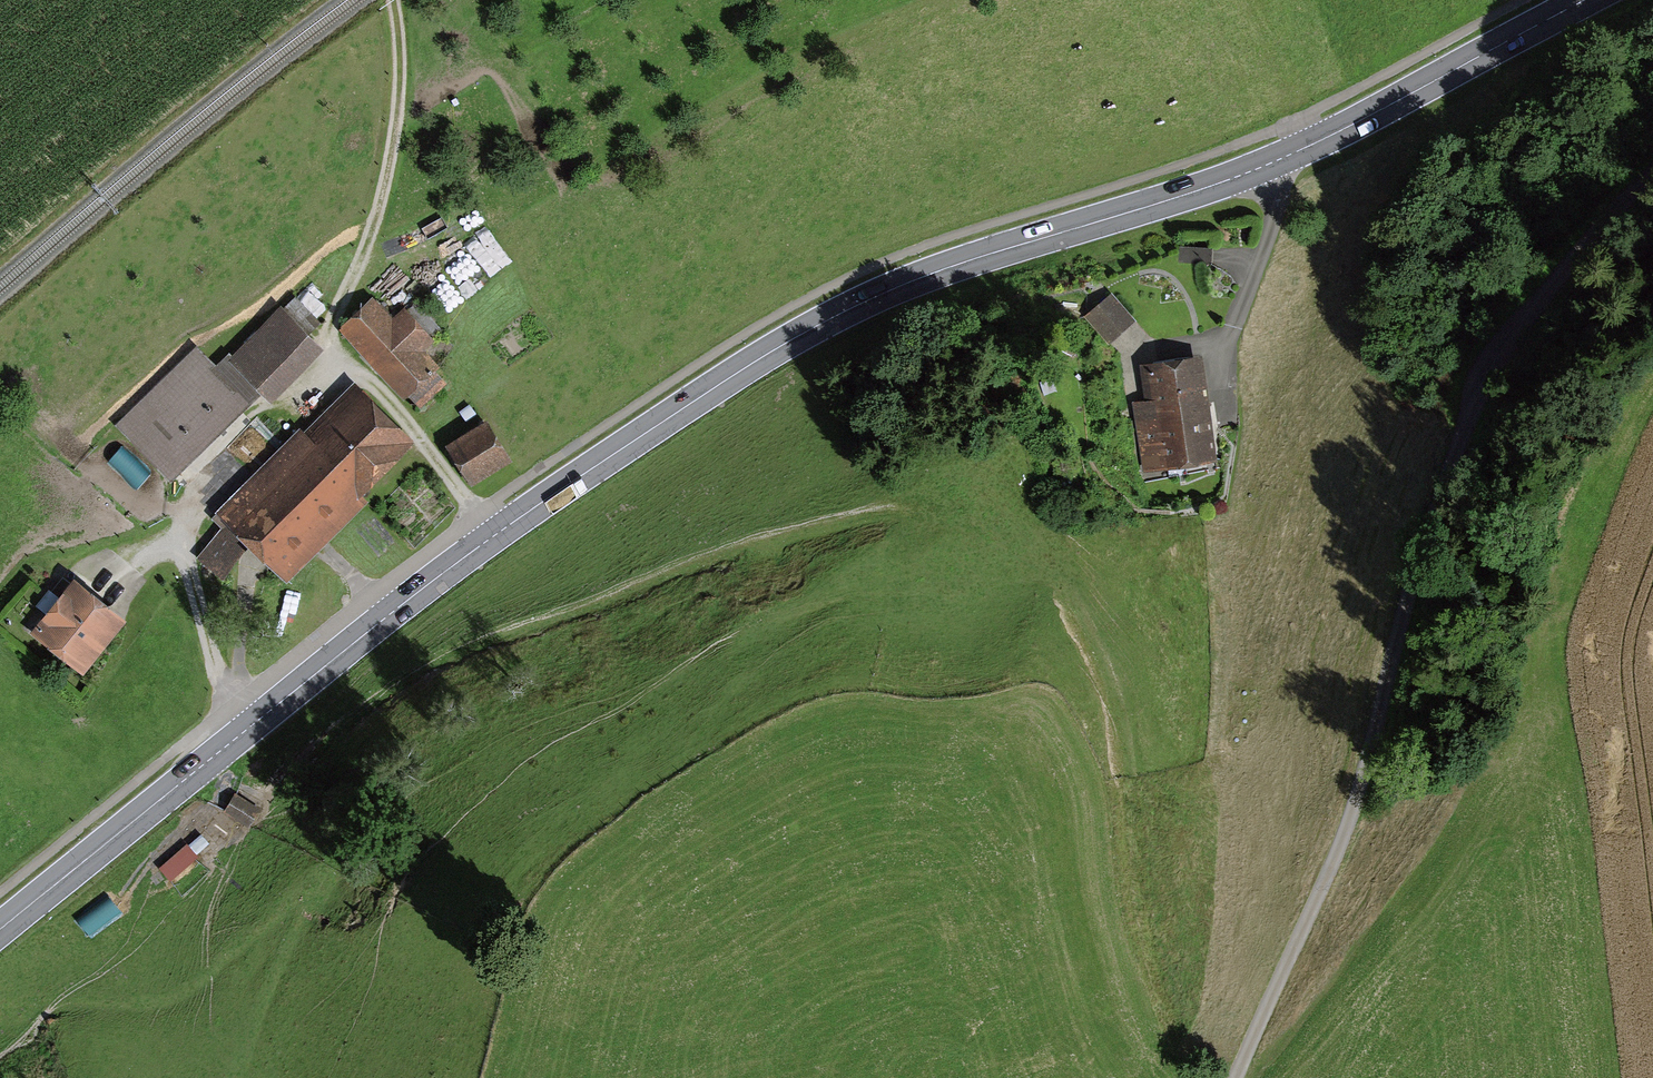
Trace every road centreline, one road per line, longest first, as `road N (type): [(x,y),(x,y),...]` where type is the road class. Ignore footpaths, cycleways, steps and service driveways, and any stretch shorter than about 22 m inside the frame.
road 1 (primary): [(0,937),(234,740),(499,539),(829,324),(938,279),(1217,191),(1348,135),(1605,0)]
road 2 (track): [(332,749),(428,676),(477,651),(751,551),(915,512),(965,515),(1007,534),(1051,571),(1085,620),(1126,745),(1144,940),(1184,1077)]
road 3 (track): [(1236,1077),(1346,835),(1443,478),(1495,351),(1576,258),(1652,188)]
road 4 (track): [(234,740),(188,537),(342,357),(499,539)]
road 5 (track): [(396,0),(403,117),(394,175),(373,245),(338,319),(342,357)]
road 6 (track): [(1223,360),(1282,211),(1280,164)]

